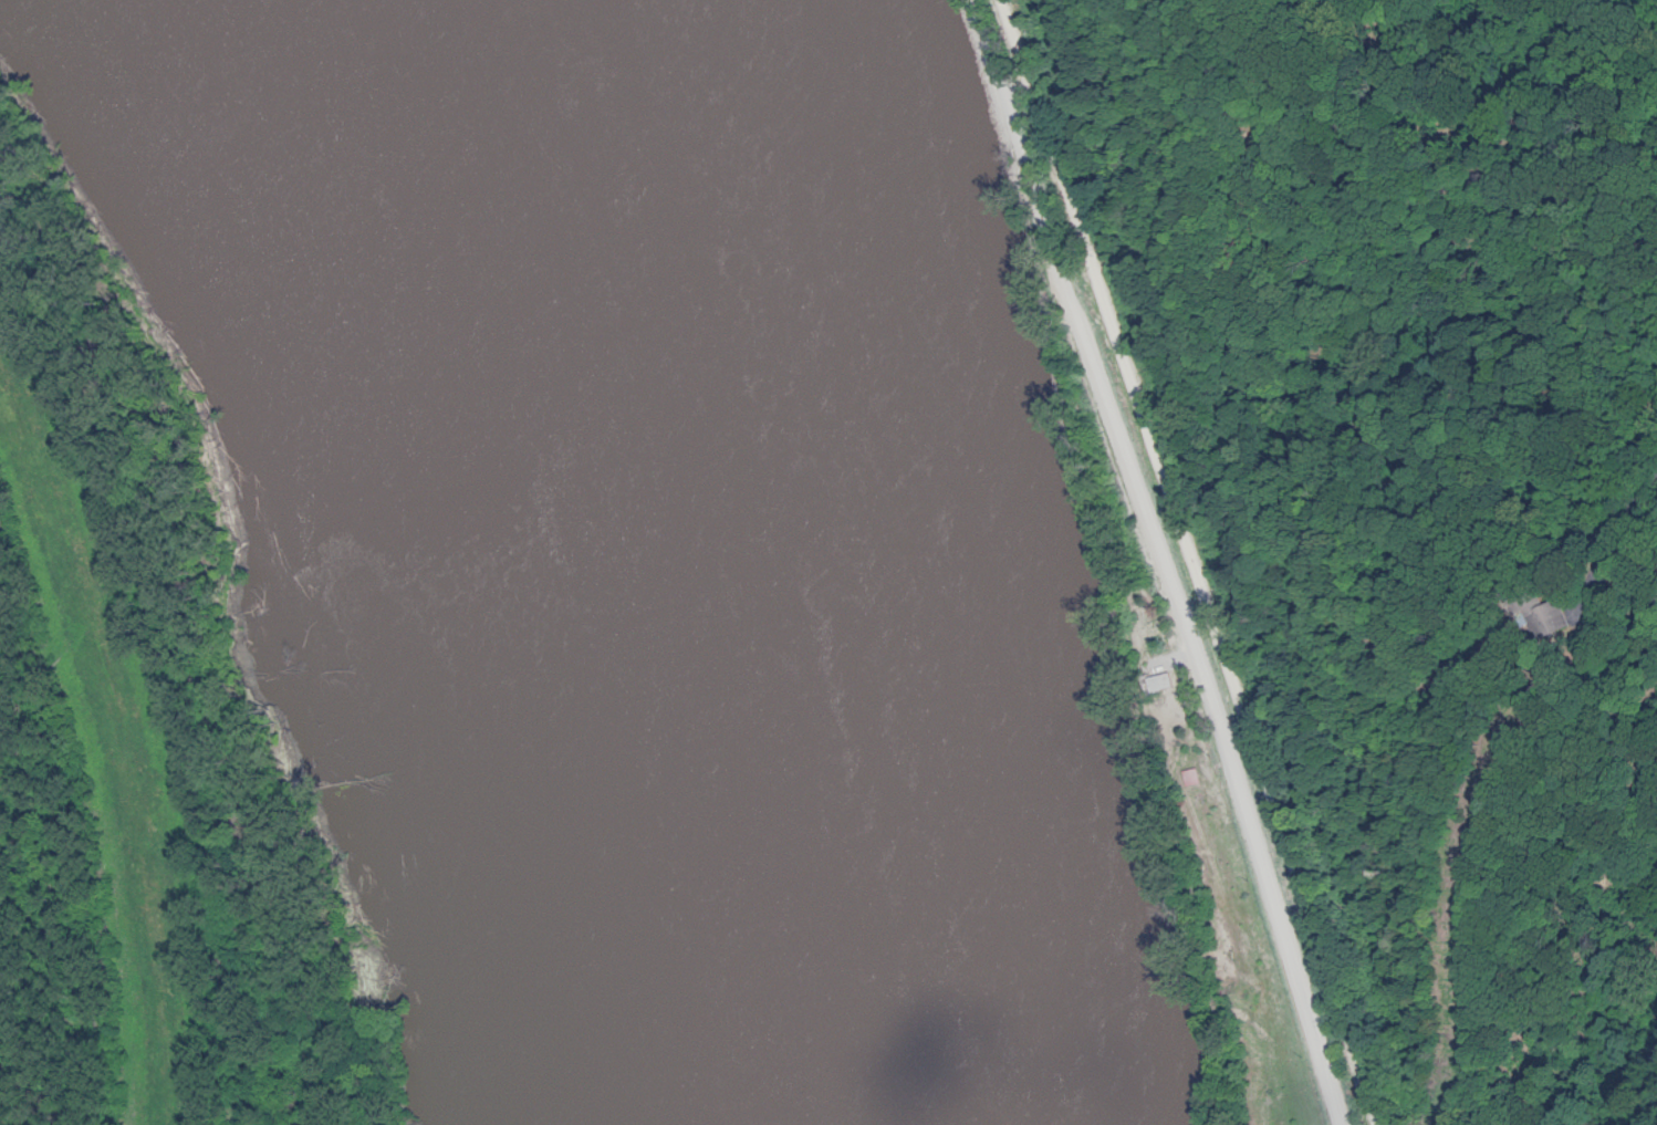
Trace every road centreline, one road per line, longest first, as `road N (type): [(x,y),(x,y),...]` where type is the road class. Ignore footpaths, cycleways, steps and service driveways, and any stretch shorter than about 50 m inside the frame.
road 1 (residential): [(1335,1124),(1191,655),(967,0)]

